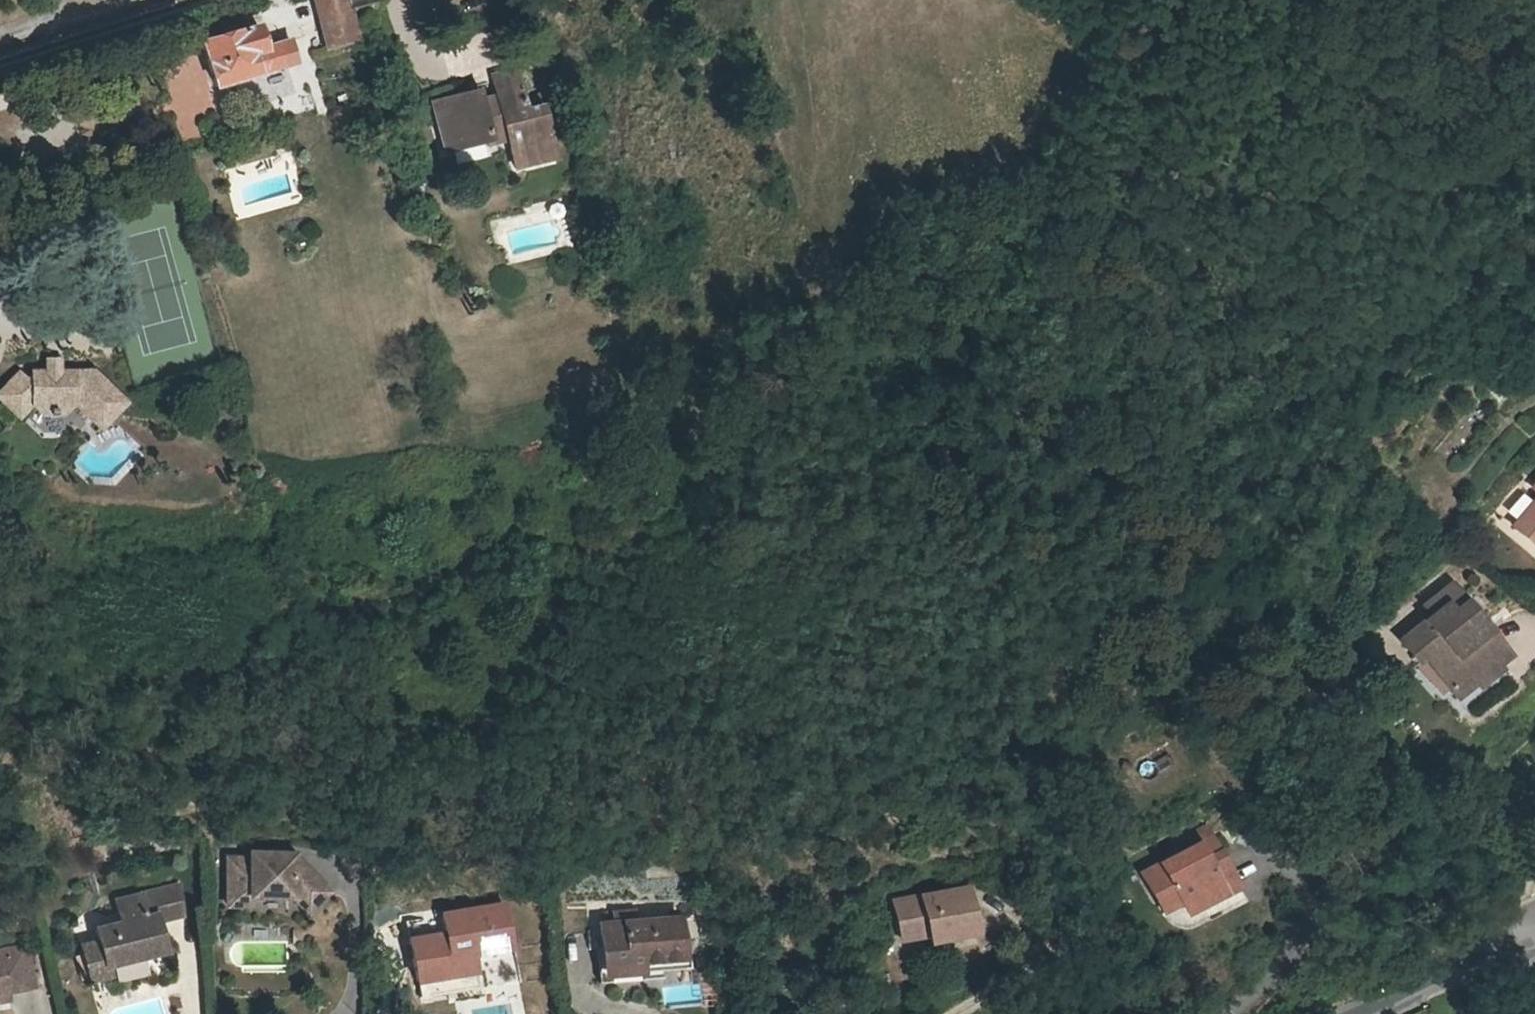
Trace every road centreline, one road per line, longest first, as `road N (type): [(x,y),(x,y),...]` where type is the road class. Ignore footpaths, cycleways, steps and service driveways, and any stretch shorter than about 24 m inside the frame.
road 1 (residential): [(194,0),(0,62)]
road 2 (residential): [(1532,934),(1364,1011)]

